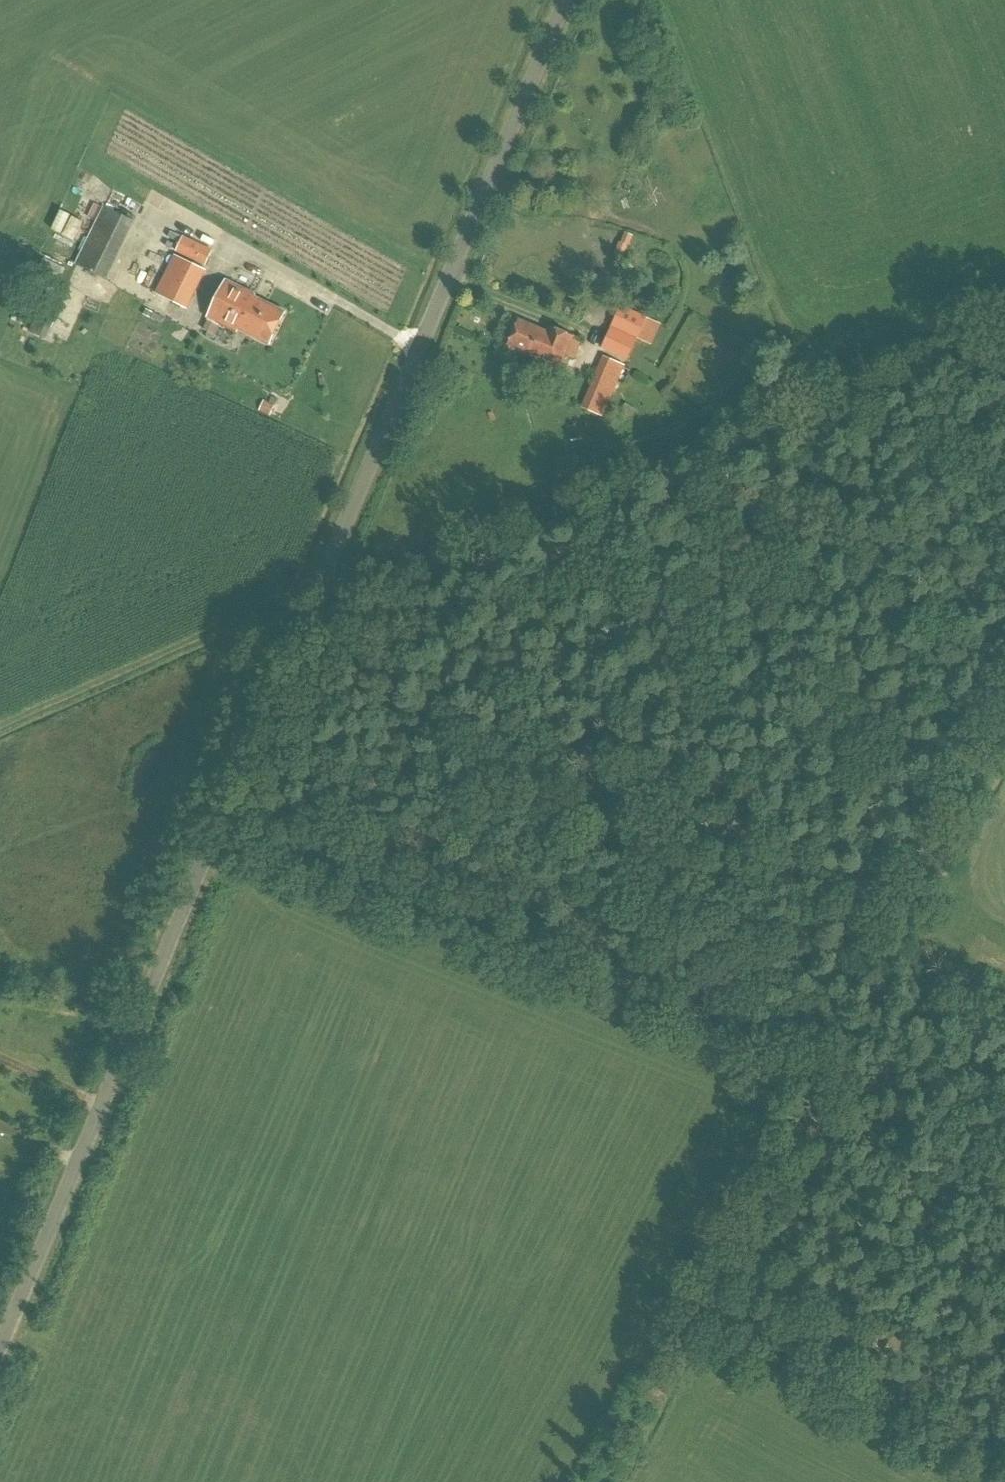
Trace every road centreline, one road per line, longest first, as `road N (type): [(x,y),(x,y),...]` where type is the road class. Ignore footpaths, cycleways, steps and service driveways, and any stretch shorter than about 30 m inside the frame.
road 1 (unclassified): [(0,1350),(568,0)]

